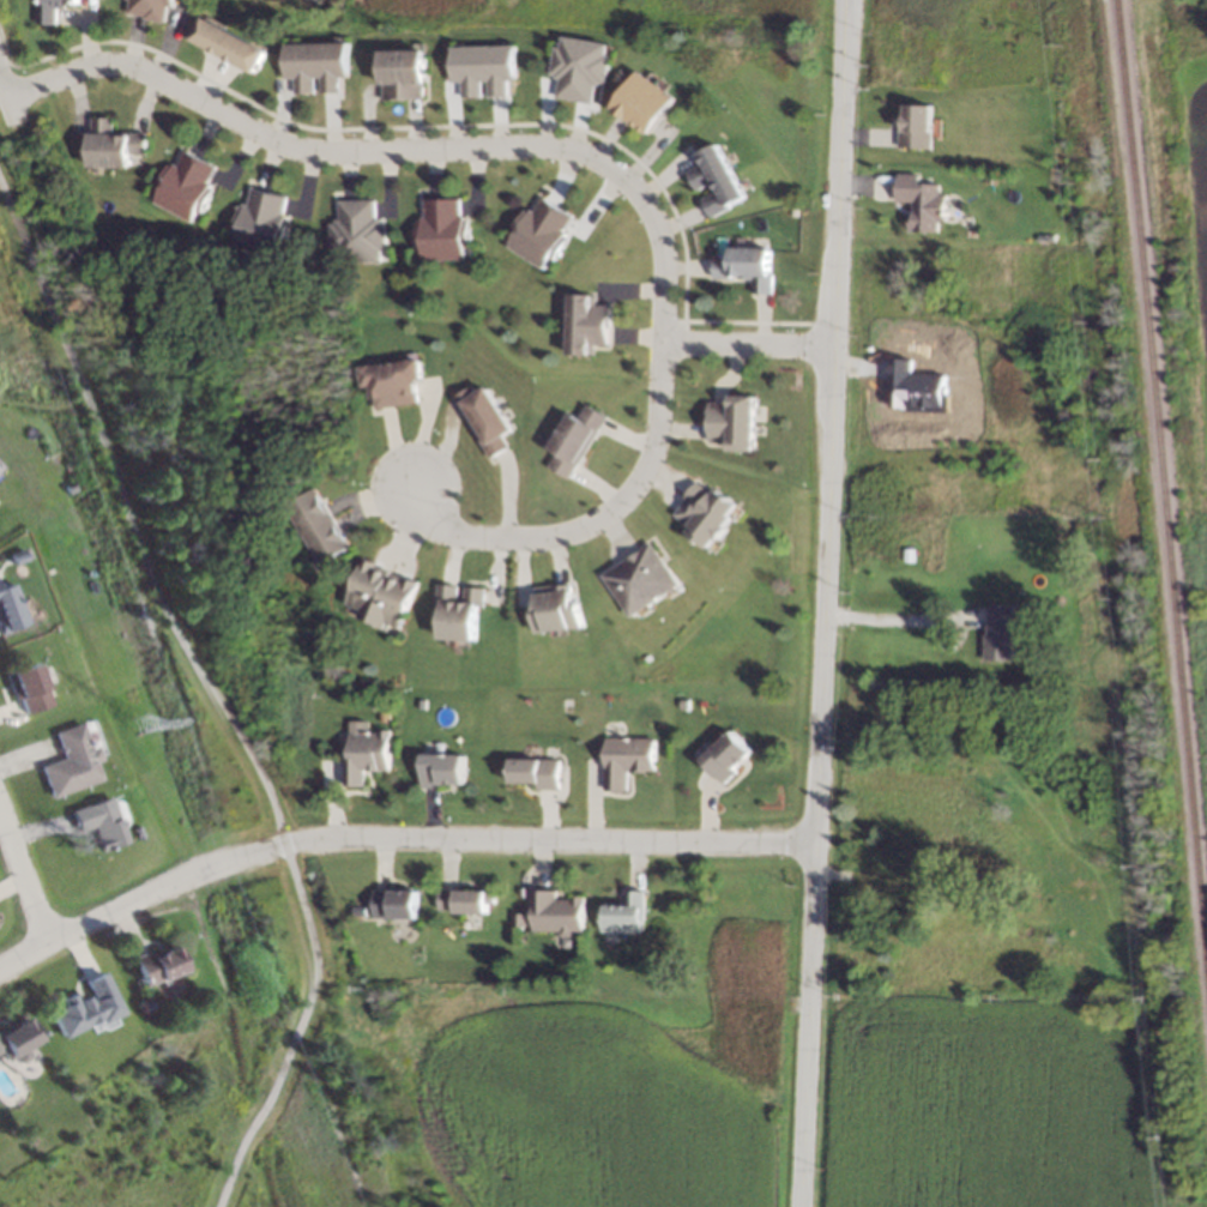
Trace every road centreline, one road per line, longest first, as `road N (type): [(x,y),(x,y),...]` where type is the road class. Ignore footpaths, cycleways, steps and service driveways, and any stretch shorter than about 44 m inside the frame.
road 1 (tertiary): [(840,0),(814,840)]
road 2 (residential): [(6,93),(117,64),(302,149),(545,144),(598,158),(628,182)]
road 3 (residential): [(280,844),(327,837),(814,840)]
road 4 (tertiary): [(814,840),(801,1206)]
road 5 (residential): [(628,182),(647,209),(663,259),(658,429),(638,481)]
road 6 (residential): [(0,967),(198,870),(280,844)]
road 7 (residential): [(638,481),(584,527),(545,537),(469,537),(439,524),(415,488)]
road 8 (residential): [(662,342),(832,345)]
road 9 (residential): [(0,802),(49,937)]

